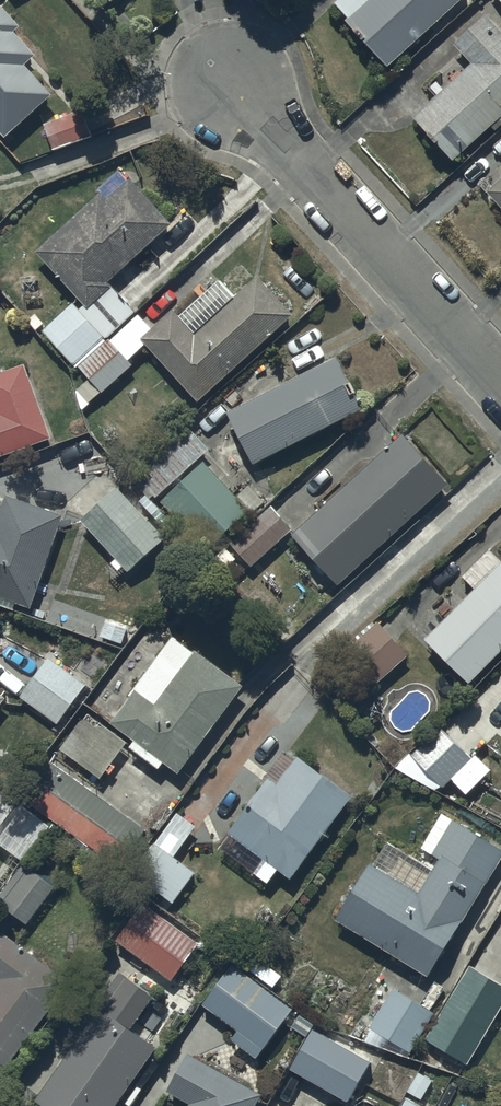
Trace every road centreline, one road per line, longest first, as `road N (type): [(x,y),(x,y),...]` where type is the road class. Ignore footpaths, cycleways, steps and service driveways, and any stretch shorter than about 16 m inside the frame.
road 1 (residential): [(500,380),(237,105)]

